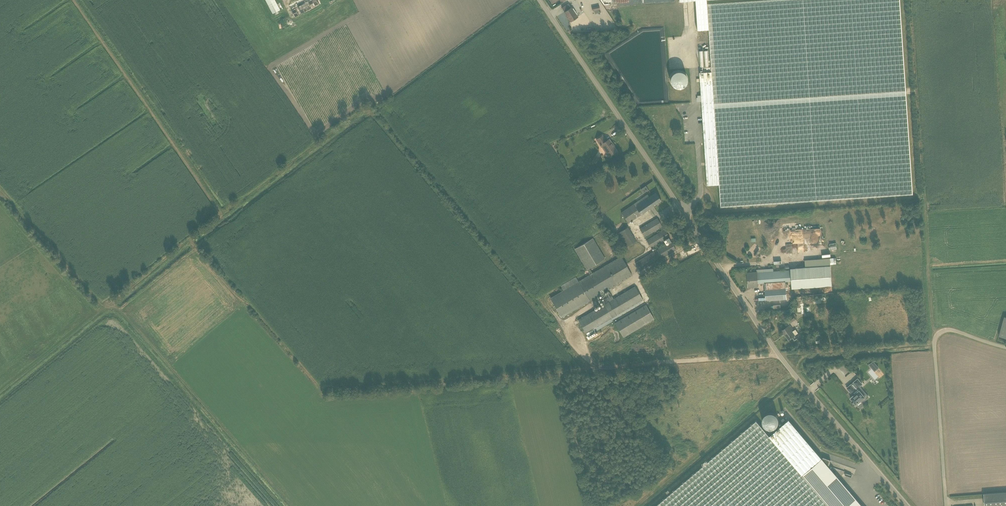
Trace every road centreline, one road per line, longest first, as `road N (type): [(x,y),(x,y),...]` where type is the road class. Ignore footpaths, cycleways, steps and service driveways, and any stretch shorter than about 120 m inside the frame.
road 1 (track): [(193,241),(326,392),(933,343)]
road 2 (unclassified): [(906,505),(780,356),(537,0)]
road 3 (track): [(910,0),(933,343)]
road 4 (track): [(225,216),(75,0)]
road 5 (track): [(0,395),(193,241)]
road 6 (track): [(225,216),(367,110)]
road 7 (unclassified): [(945,505),(933,343)]

